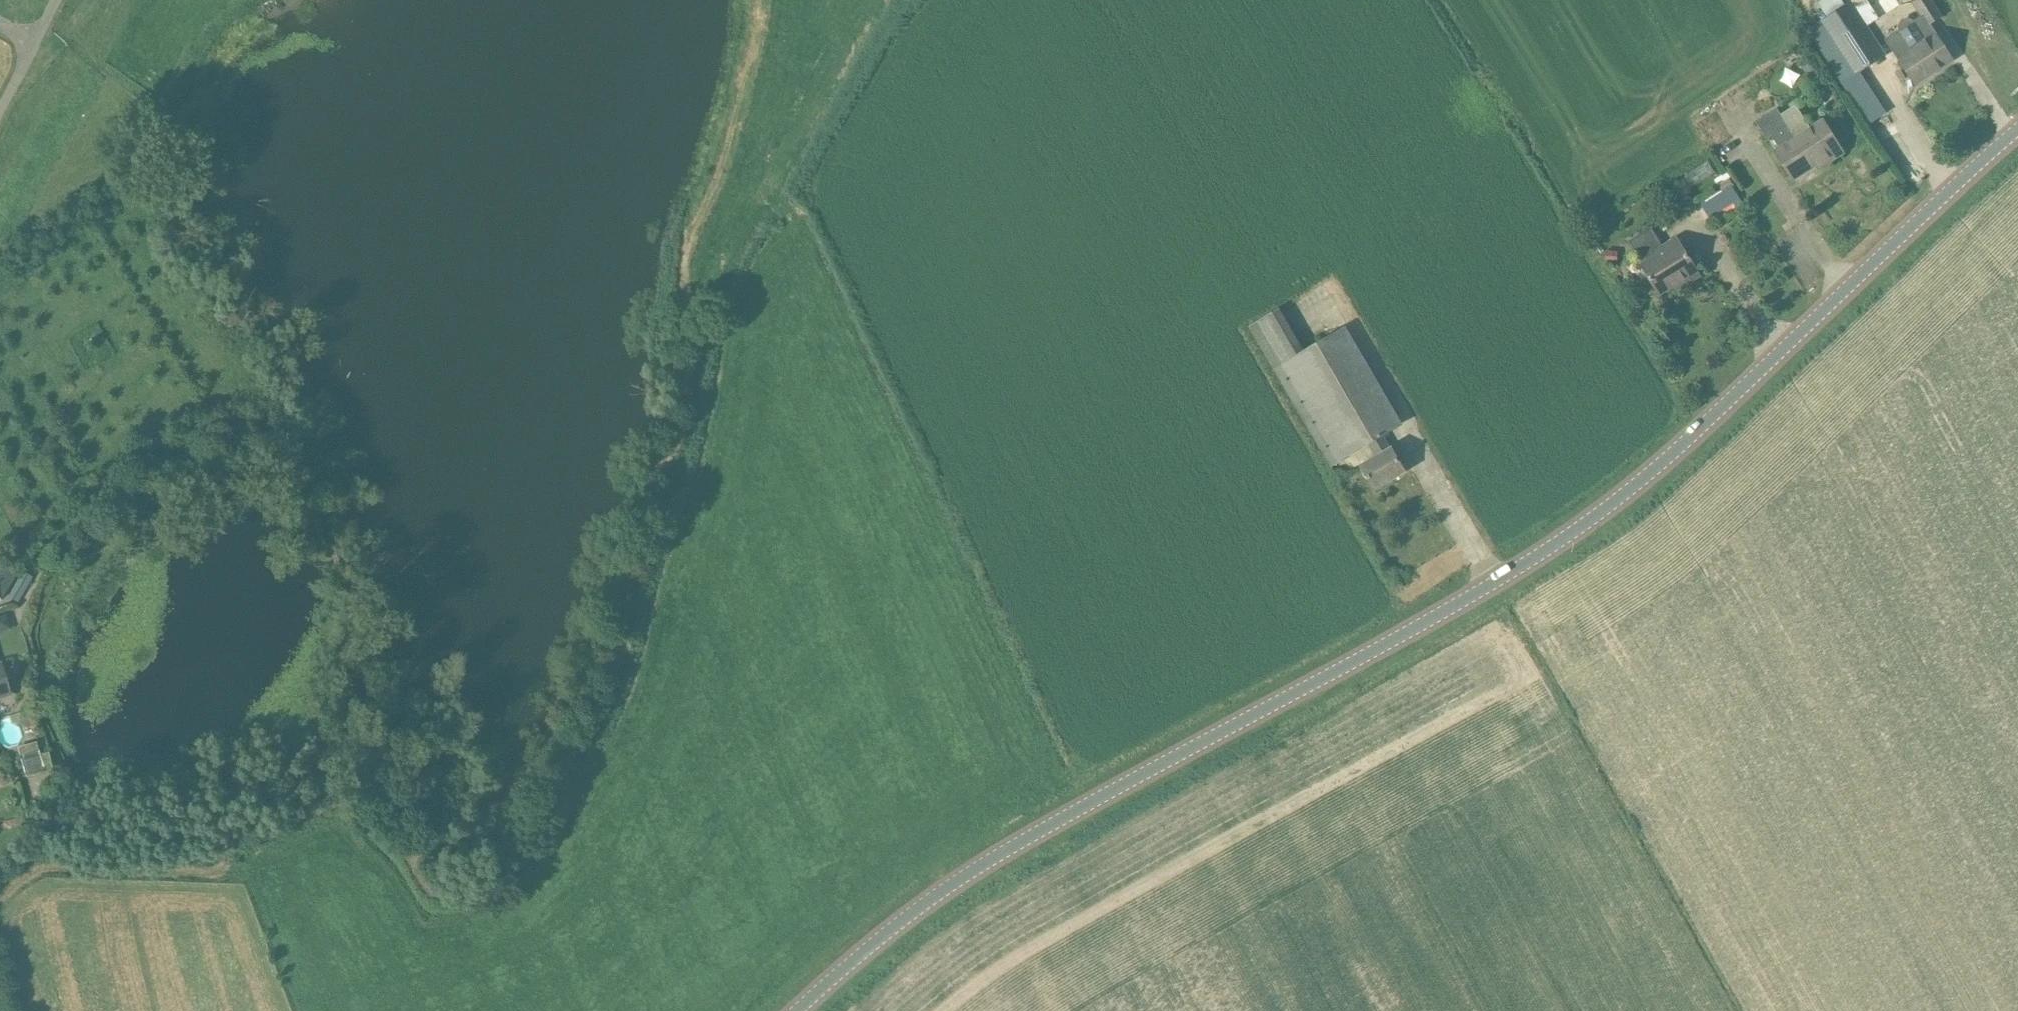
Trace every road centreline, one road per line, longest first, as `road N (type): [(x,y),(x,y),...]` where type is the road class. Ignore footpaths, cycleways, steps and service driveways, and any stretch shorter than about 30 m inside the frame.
road 1 (secondary): [(801,1010),(926,901),(1495,583),(1658,476),(2017,131)]

